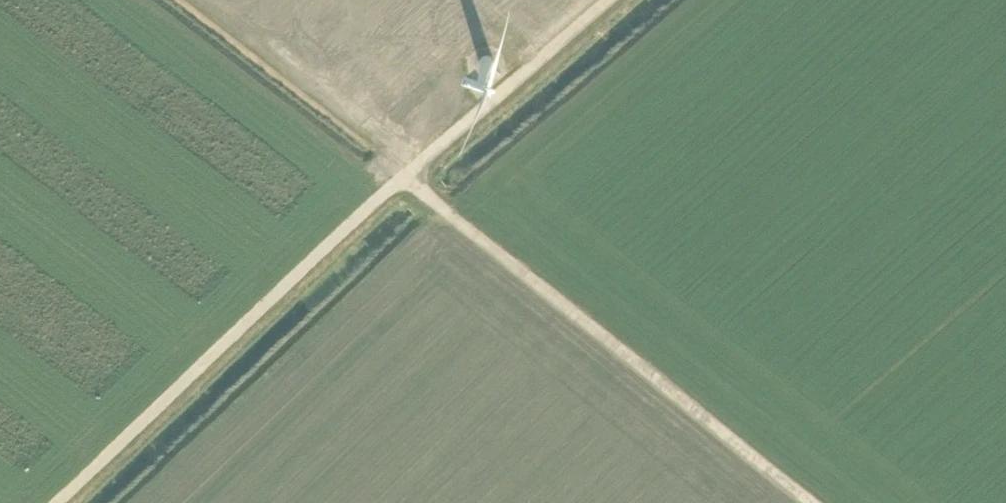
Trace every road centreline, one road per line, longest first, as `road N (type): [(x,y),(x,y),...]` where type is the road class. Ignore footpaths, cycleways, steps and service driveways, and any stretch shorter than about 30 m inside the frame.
road 1 (track): [(57,502),(402,177),(608,0)]
road 2 (track): [(810,502),(402,177)]

